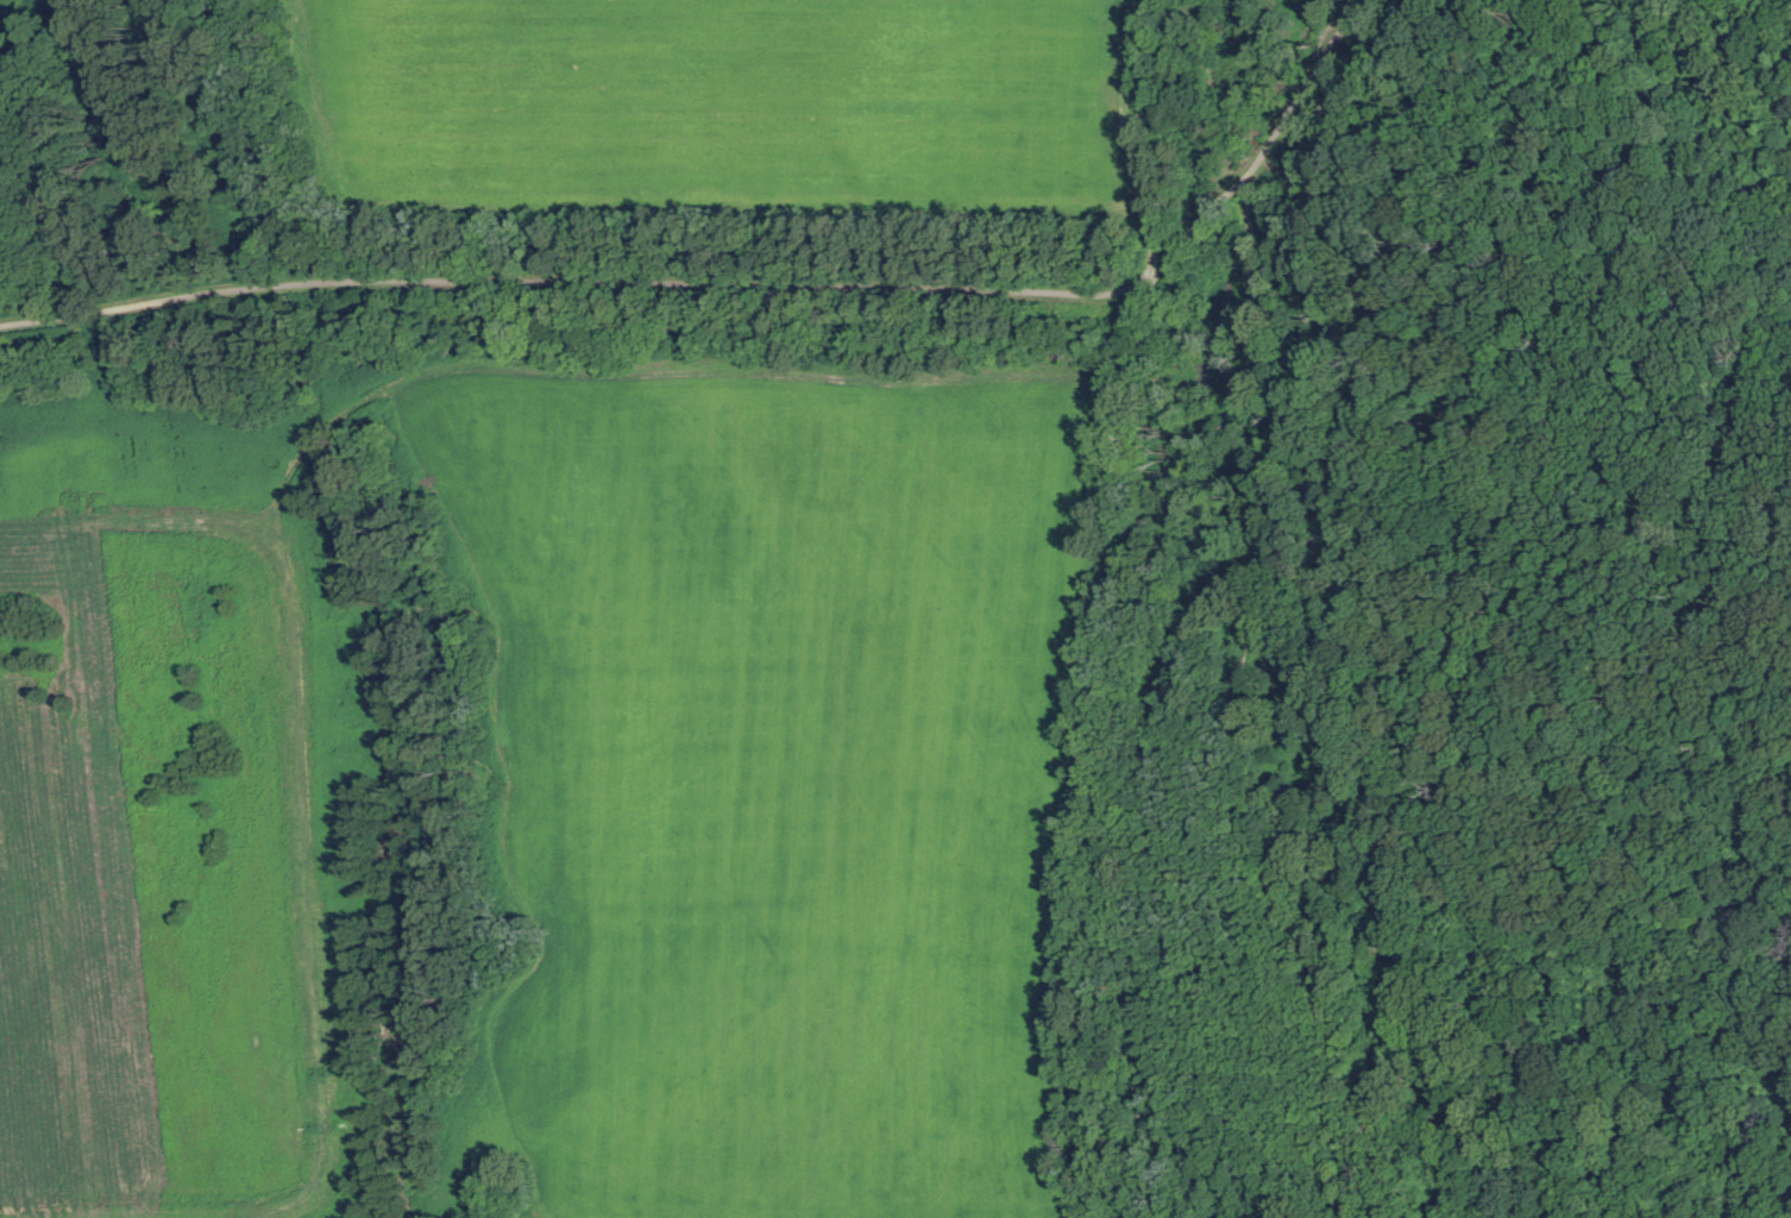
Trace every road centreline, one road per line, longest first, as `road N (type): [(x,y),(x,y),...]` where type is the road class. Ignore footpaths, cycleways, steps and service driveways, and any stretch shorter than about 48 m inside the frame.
road 1 (residential): [(0,323),(351,278),(1082,290),(1121,284),(1156,268),(1250,168),(1322,49),(1363,0)]

